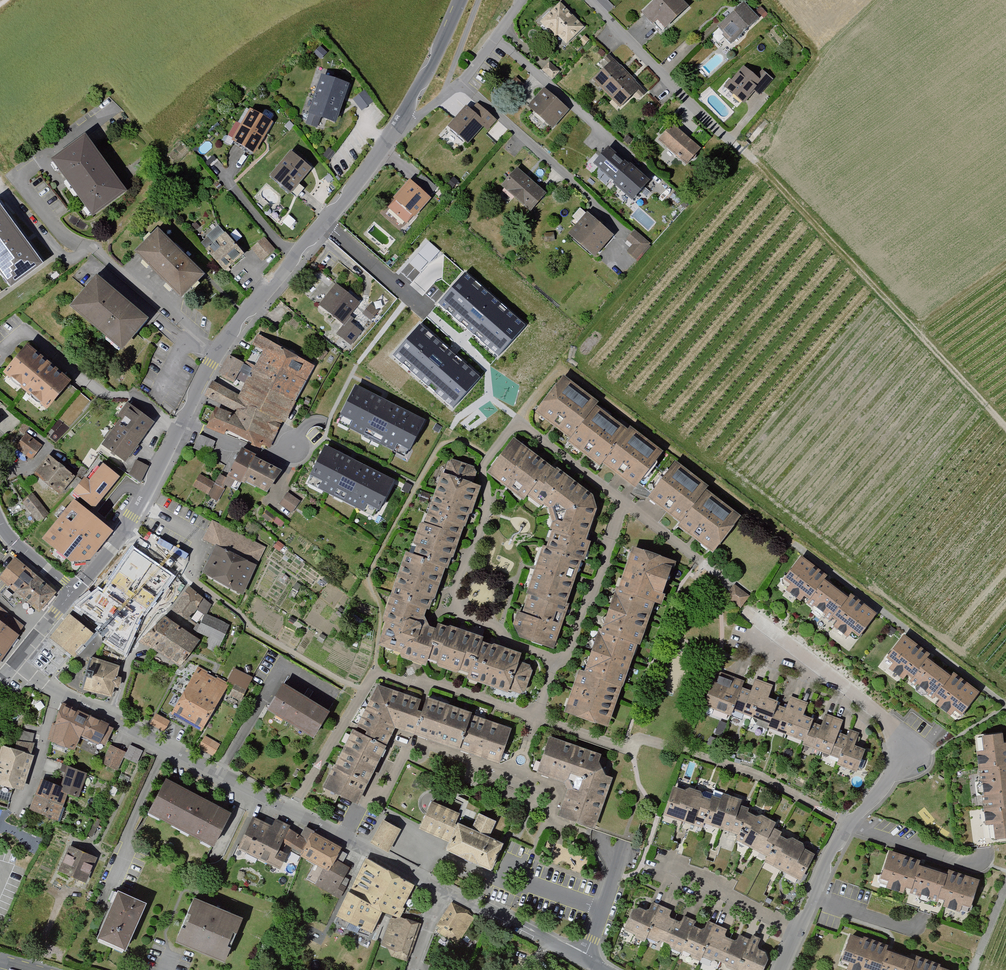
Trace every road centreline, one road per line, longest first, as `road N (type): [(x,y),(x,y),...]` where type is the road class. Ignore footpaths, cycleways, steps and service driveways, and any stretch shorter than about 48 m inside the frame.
road 1 (tertiary): [(389,139),(218,352),(122,534),(74,591)]
road 2 (residential): [(11,667),(440,891)]
road 3 (track): [(730,142),(762,164),(1005,427)]
road 4 (residential): [(461,84),(624,232)]
road 5 (residential): [(588,0),(730,142)]
road 6 (residential): [(440,891),(583,960)]
road 7 (tertiary): [(460,0),(389,139)]

